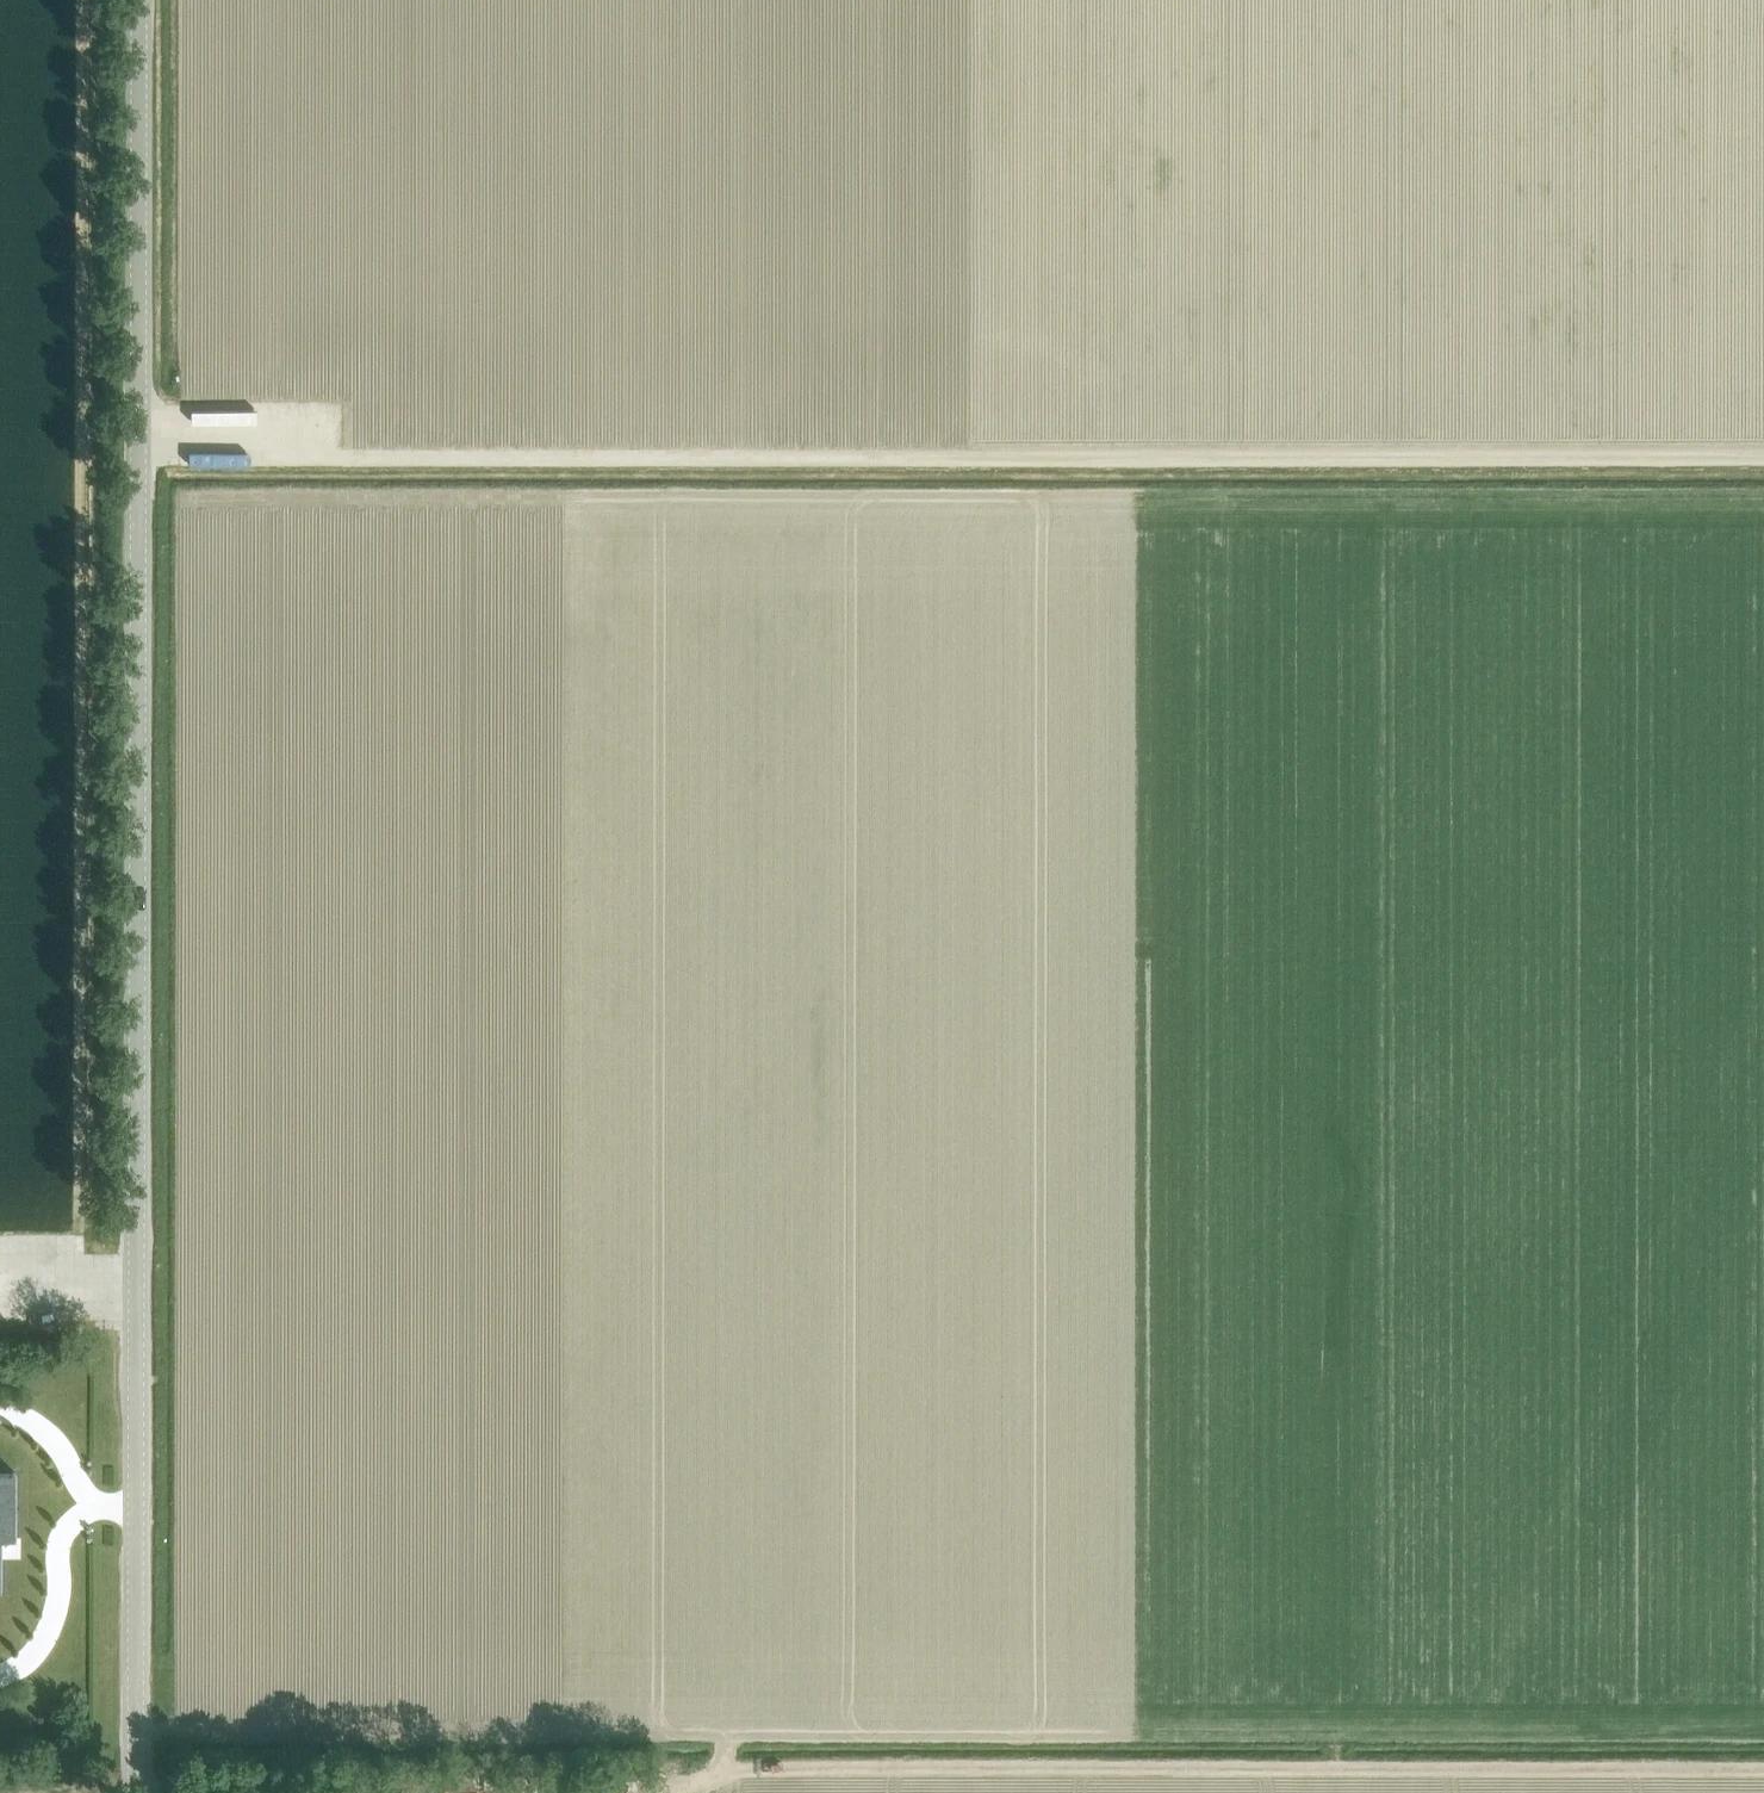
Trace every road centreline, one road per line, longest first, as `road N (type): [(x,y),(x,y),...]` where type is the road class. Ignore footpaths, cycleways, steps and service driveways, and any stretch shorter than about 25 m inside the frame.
road 1 (unclassified): [(135,1792),(139,0)]

